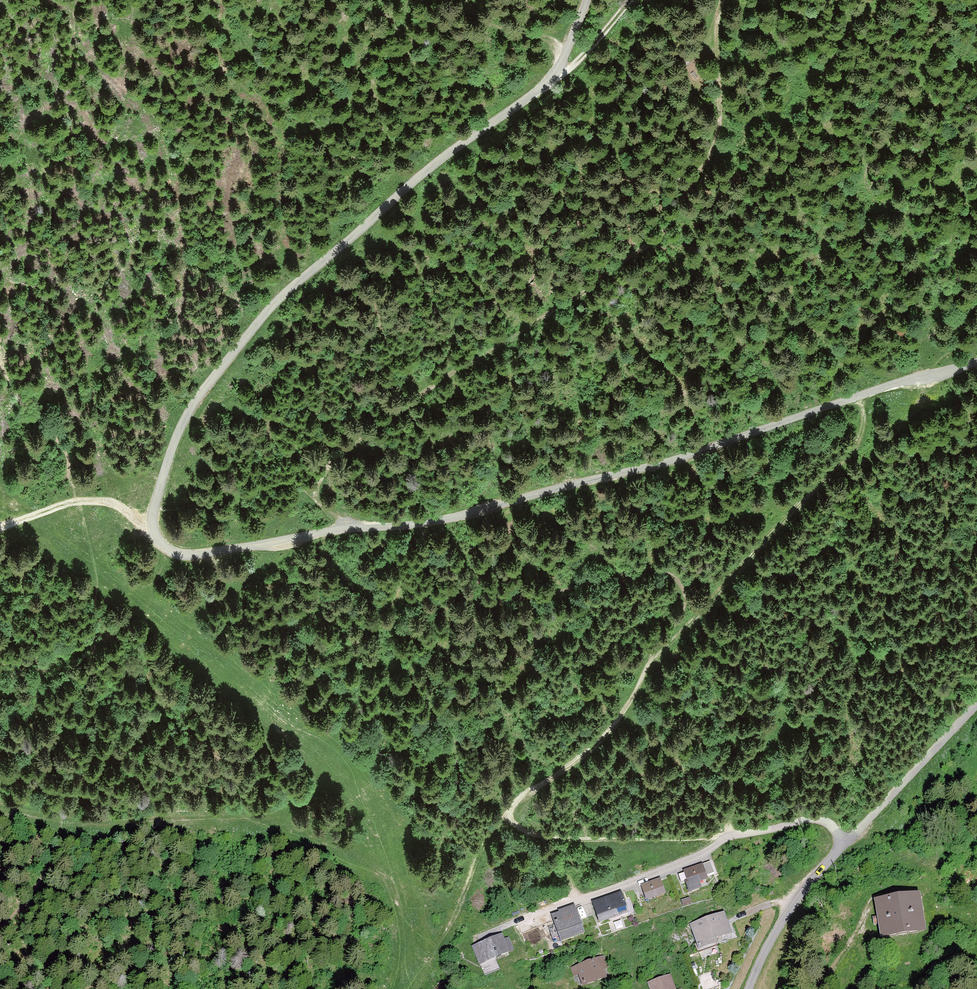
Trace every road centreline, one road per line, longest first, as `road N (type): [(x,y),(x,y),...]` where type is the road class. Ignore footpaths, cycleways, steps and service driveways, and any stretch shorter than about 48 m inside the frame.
road 1 (unclassified): [(976,360),(694,453),(418,524),(203,553),(169,551),(151,537),(145,521),(195,403),(245,341),(296,284),(455,148),(556,75),(584,0)]
road 2 (track): [(726,837),(570,840),(520,827),(512,804),(570,764),(617,717),(651,663),(844,459),(864,426),(865,394)]
road 3 (track): [(387,988),(488,816),(592,700),(638,605),(632,591),(616,590),(590,604),(510,616),(488,600),(476,570),(491,504)]
road 4 (track): [(723,0),(712,49),(725,92),(721,135),(669,231),(342,453),(319,485),(328,531)]
road 5 (residential): [(847,846),(824,820),(726,837),(466,942)]
road 6 (unclassified): [(847,846),(976,702)]
road 7 (unclassified): [(749,988),(791,906),(847,846)]
road 8 (track): [(0,532),(78,502),(116,505),(145,521)]

